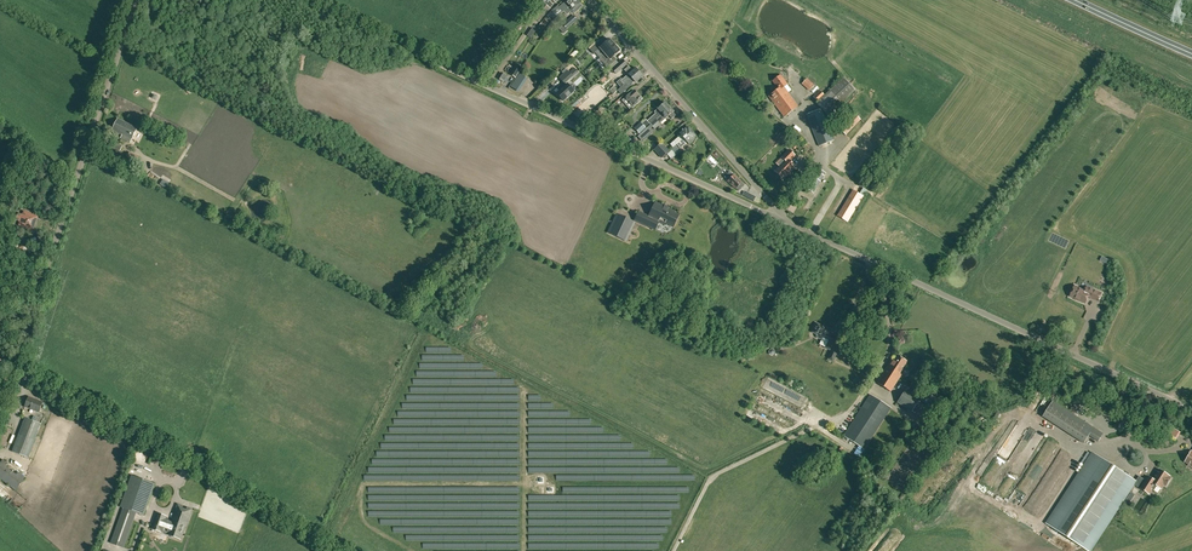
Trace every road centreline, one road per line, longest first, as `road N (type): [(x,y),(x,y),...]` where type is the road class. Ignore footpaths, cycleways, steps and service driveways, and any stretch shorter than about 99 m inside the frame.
road 1 (unclassified): [(786,220),(301,0)]
road 2 (unclassified): [(1191,409),(786,220)]
road 3 (unclassified): [(14,366),(139,0)]
road 4 (unclassified): [(786,220),(588,0)]
road 5 (unclassified): [(189,467),(14,366)]
road 6 (track): [(674,550),(711,478),(818,426)]
road 7 (track): [(342,550),(189,467)]
road 8 (trunk): [(1073,0),(1191,54)]

